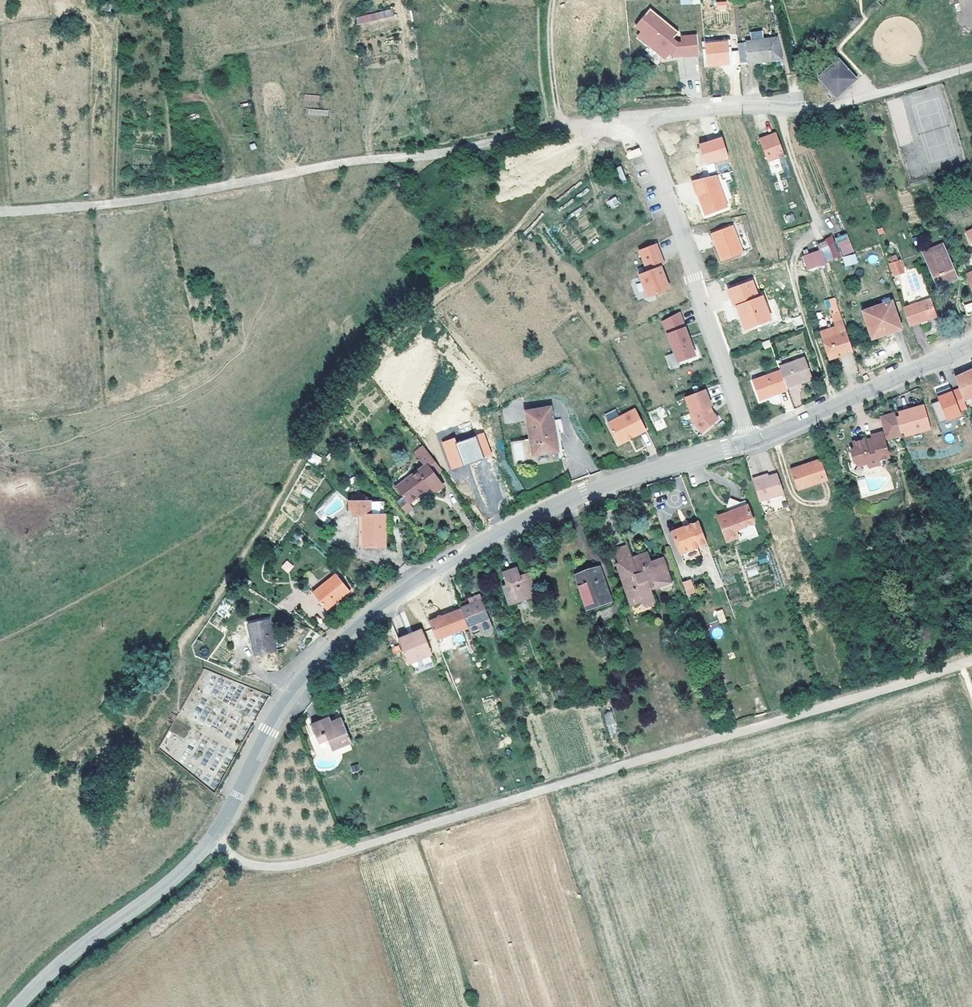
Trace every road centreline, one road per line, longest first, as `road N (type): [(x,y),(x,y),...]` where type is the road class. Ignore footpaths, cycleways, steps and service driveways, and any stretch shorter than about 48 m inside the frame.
road 1 (tertiary): [(749,441),(560,503),(388,602),(291,697),(209,843),(17,1006)]
road 2 (track): [(291,697),(192,659),(188,639),(370,355),(473,272),(572,174),(584,157),(579,125)]
road 3 (residential): [(639,117),(152,198),(0,211)]
road 4 (track): [(419,156),(323,284),(222,361),(133,407),(67,428),(0,437)]
road 5 (residential): [(639,117),(749,441)]
road 6 (residential): [(971,66),(822,108),(639,117)]
road 7 (track): [(114,203),(122,28),(0,18)]
road 8 (tertiary): [(971,344),(749,441)]
road 9 (track): [(837,404),(796,282),(795,253)]
road 10 (track): [(554,0),(550,59),(562,127)]

